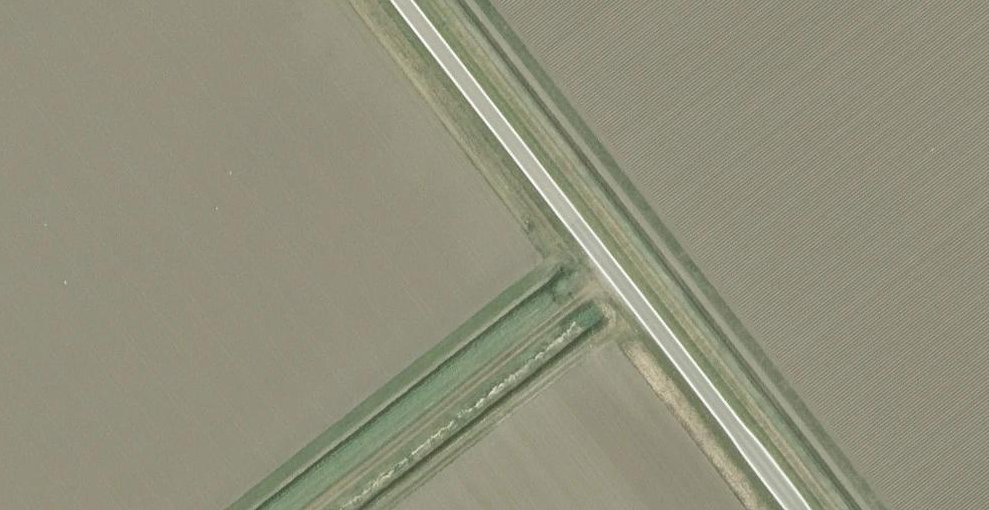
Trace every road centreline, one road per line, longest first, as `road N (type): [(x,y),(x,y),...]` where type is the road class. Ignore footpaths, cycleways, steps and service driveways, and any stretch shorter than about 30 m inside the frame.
road 1 (unclassified): [(800,509),(402,0)]
road 2 (track): [(308,509),(616,274)]

